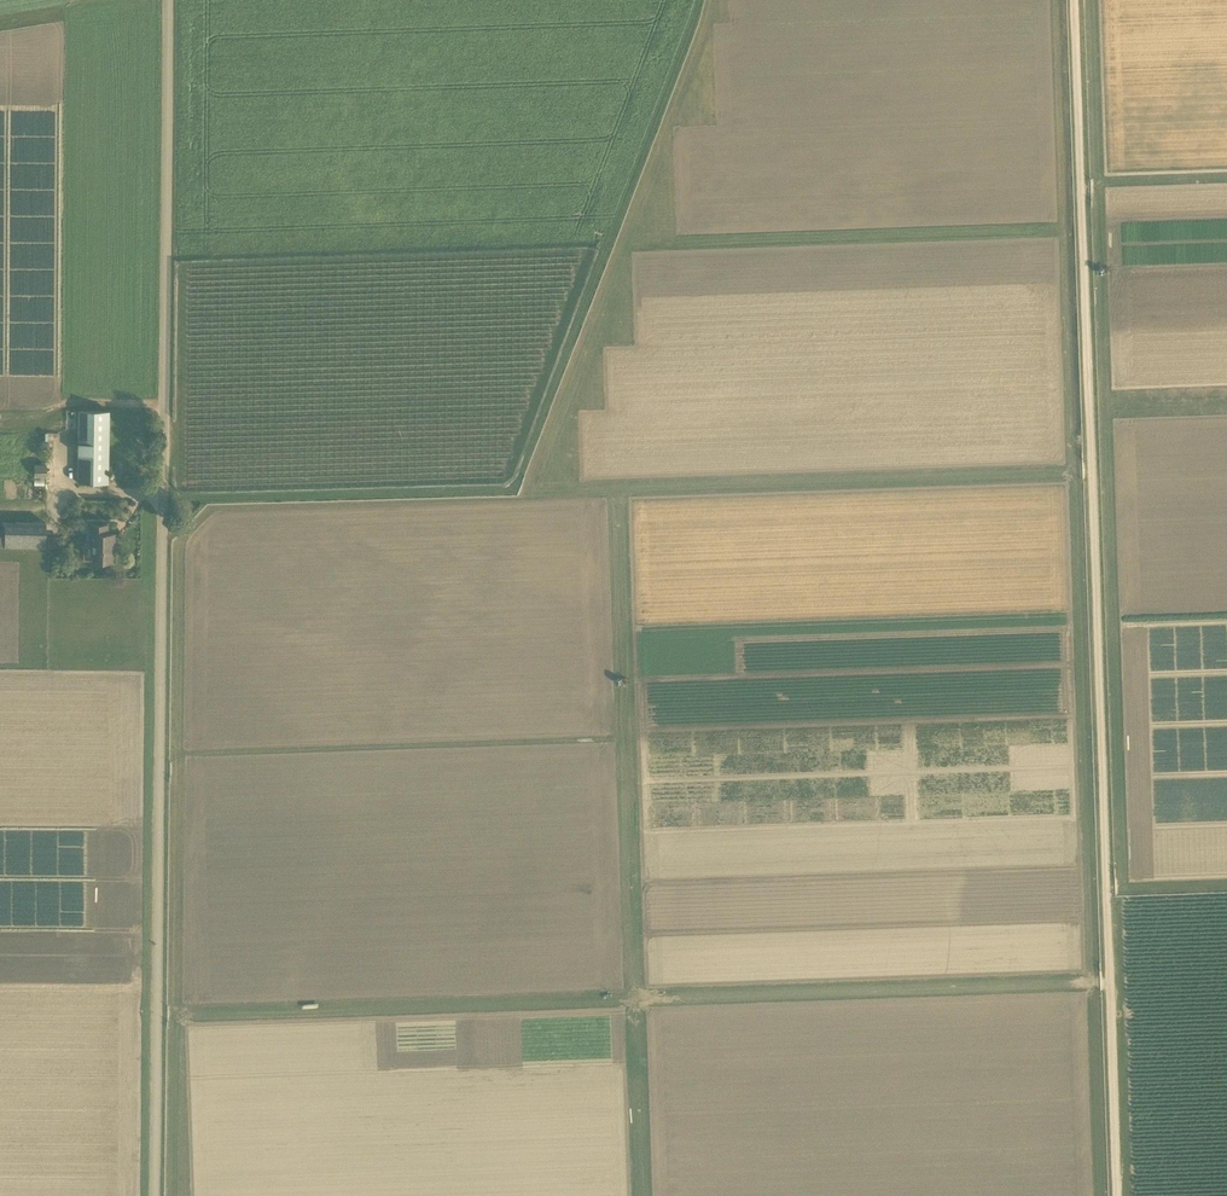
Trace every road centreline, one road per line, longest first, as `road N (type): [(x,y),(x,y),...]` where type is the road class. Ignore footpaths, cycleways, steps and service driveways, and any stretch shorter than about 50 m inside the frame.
road 1 (track): [(1111,1195),(1069,0)]
road 2 (unclassified): [(153,1195),(165,0)]
road 3 (track): [(161,498),(512,484),(693,0)]

